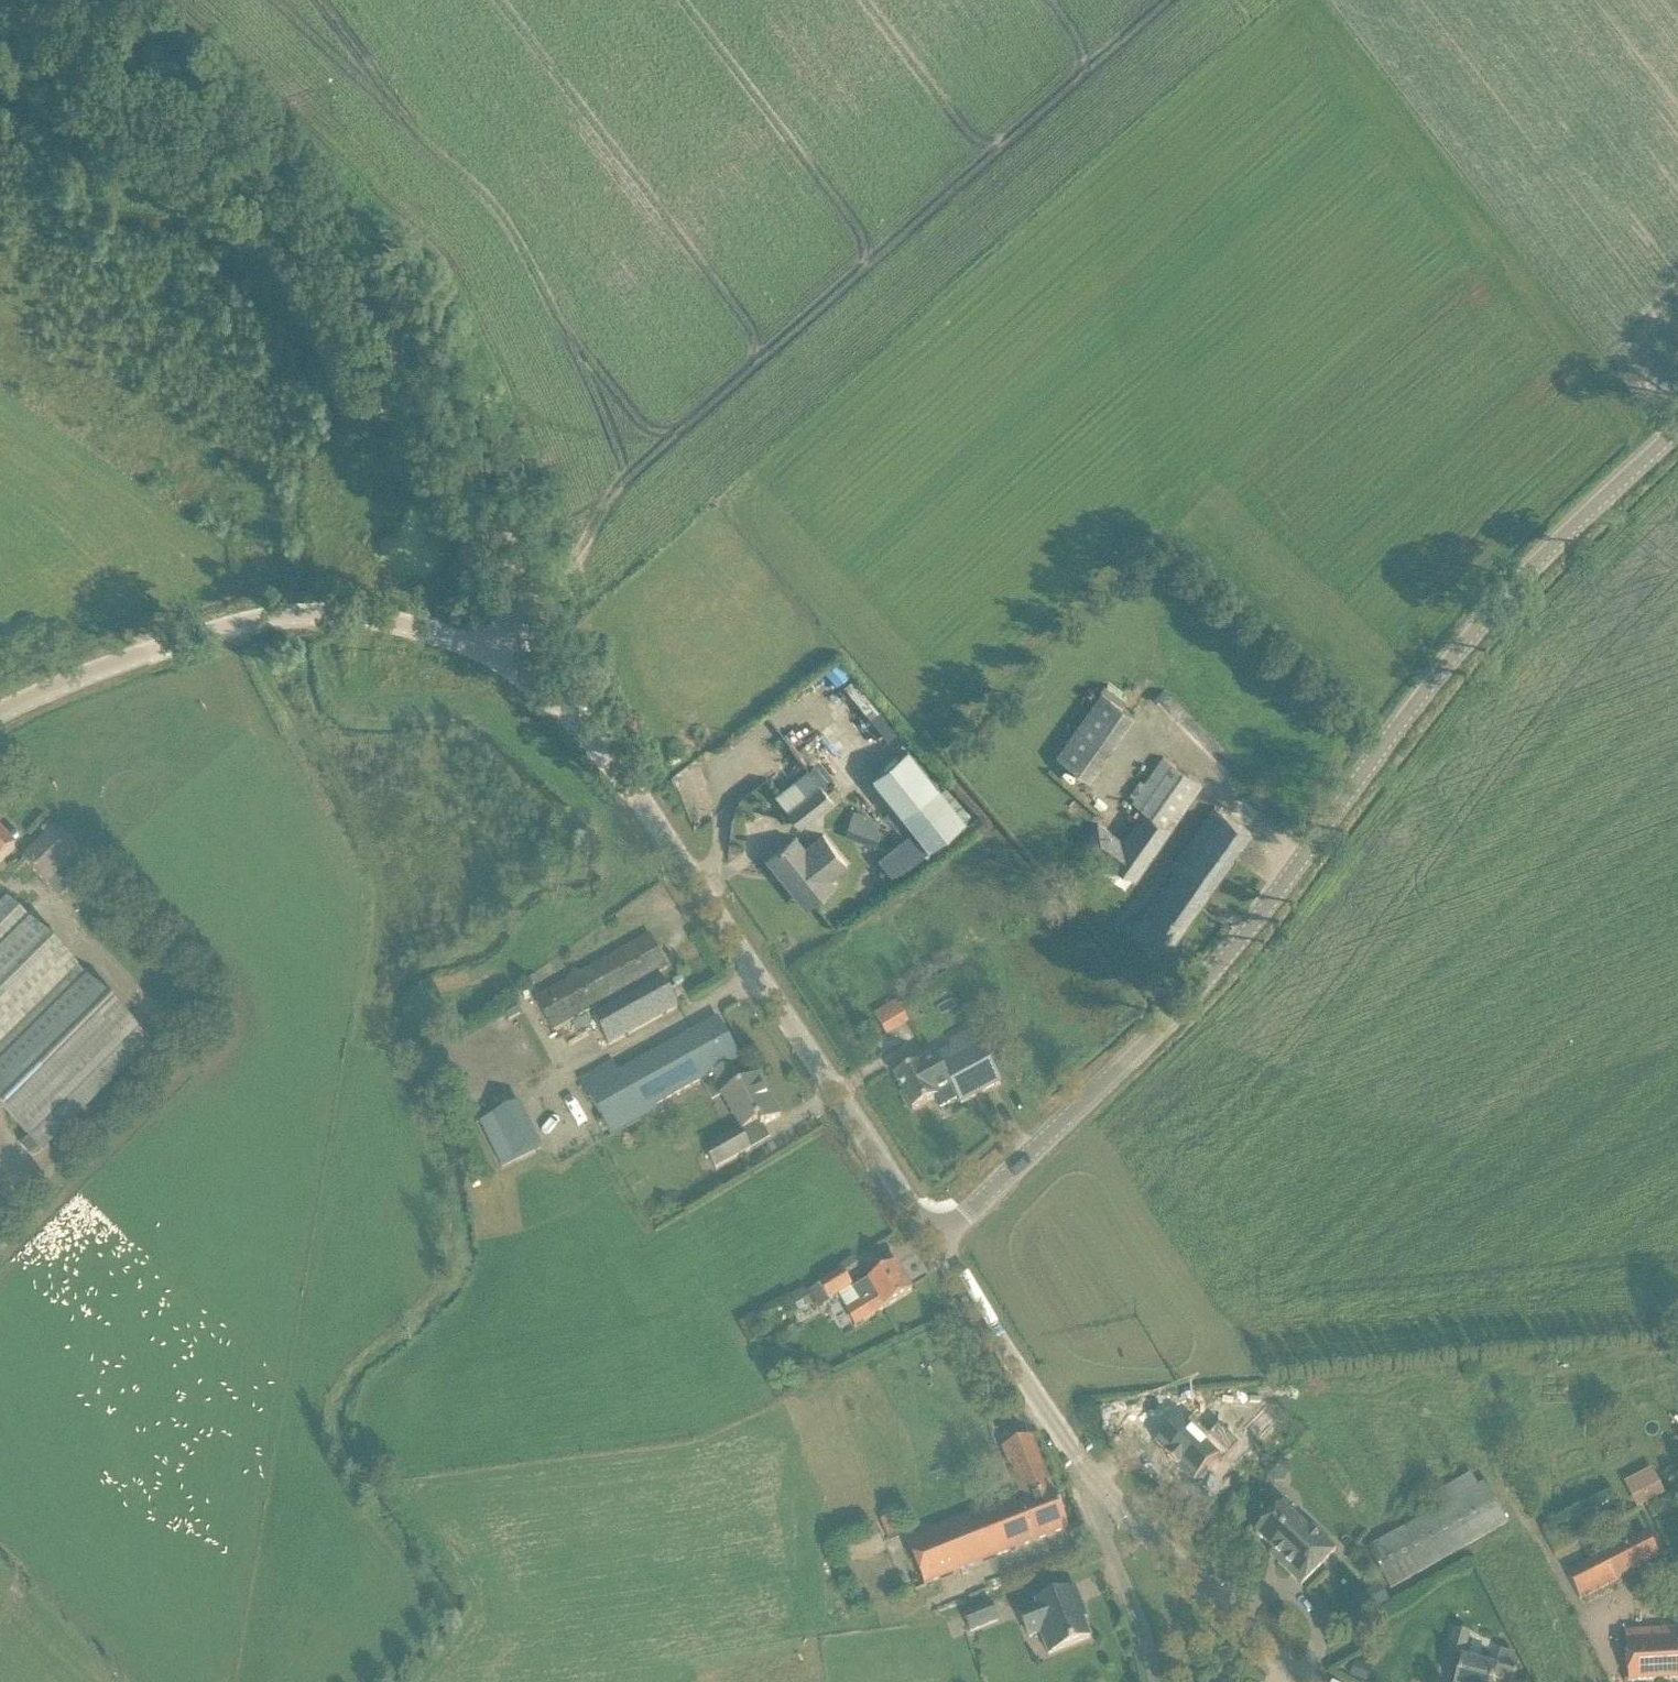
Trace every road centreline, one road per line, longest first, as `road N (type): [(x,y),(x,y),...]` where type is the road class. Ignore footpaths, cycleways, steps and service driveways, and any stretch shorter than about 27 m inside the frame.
road 1 (unclassified): [(929,1243),(1142,1064),(1222,976),(1342,795),(1510,585),(1677,415)]
road 2 (unclassified): [(493,651),(515,585),(509,545),(442,415),(362,301),(268,201),(0,2)]
road 3 (unclassified): [(929,1243),(757,956),(672,833),(598,745),(493,651)]
road 4 (unclassified): [(0,710),(151,648),(288,611),(386,616),(493,651)]
road 5 (residential): [(1569,1681),(1530,1592),(1479,1550),(1435,1459),(1373,1398)]
road 6 (unclassified): [(1103,1492),(1043,1419),(929,1243)]
road 7 (residential): [(1303,1681),(1224,1618),(1103,1492)]
road 8 (residential): [(1150,1681),(1100,1522),(1103,1492)]

